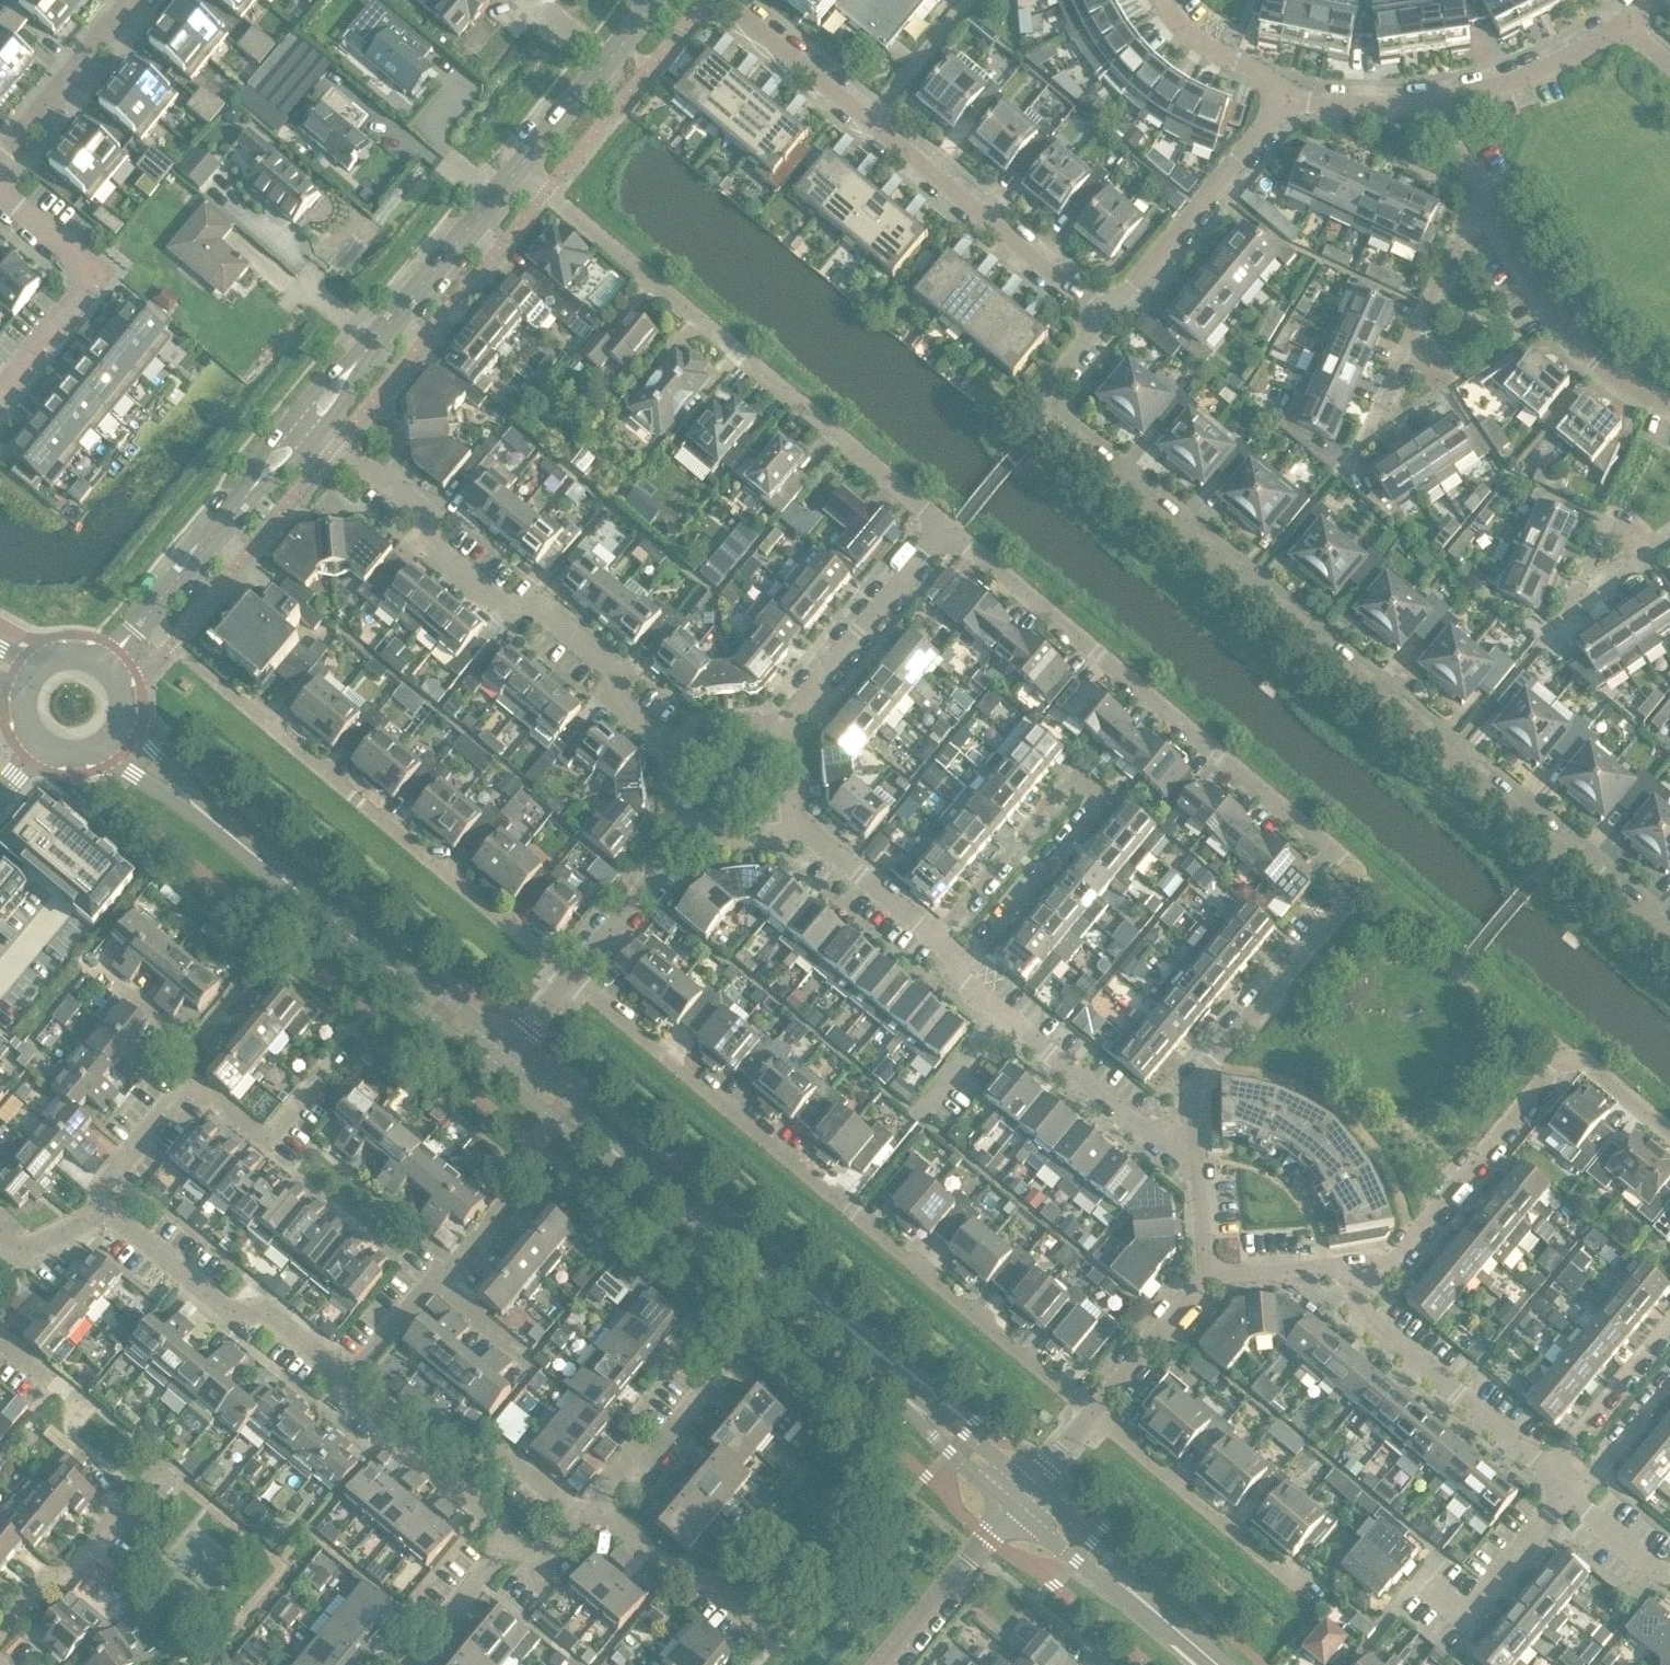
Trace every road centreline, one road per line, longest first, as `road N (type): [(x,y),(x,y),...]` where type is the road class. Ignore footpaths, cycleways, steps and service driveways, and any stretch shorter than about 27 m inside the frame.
road 1 (residential): [(1110,320),(1044,413),(1669,932)]
road 2 (tertiary): [(1023,1497),(501,1059)]
road 3 (residential): [(1094,1415),(572,981)]
road 4 (residential): [(572,981),(143,621)]
road 5 (residential): [(944,525),(525,168)]
road 6 (residential): [(1348,861),(944,525)]
road 7 (residential): [(685,757),(613,694),(611,666),(547,612),(500,604),(432,546),(426,513),(318,437)]
road 8 (residential): [(1110,320),(721,0)]
road 9 (residential): [(959,975),(1105,798),(1072,772),(936,939)]
road 10 (tertiary): [(501,1059),(194,804)]
road 11 (residential): [(1348,861),(1347,899),(1194,1086),(1191,1150)]
road 12 (residential): [(1343,1269),(1390,1262),(1547,1072),(1593,1059)]
road 13 (residential): [(1566,1491),(1363,1312),(1343,1269)]
road 14 (residential): [(352,1385),(263,1309),(234,1311),(101,1207)]
road 15 (residential): [(1191,1150),(1168,1143),(959,975)]
road 16 (residential): [(1669,404),(1591,358),(1478,191)]
road 17 (residential): [(1288,97),(1110,320)]
road 18 (residential): [(1304,1591),(1094,1415)]
road 19 (residential): [(773,737),(944,525)]
road 20 (tertiary): [(354,363),(525,168)]
road 21 (tertiary): [(1215,1664),(1023,1497)]
road 22 (residential): [(503,1545),(495,1519),(351,1402),(352,1385)]
road 23 (residential): [(881,1664),(1023,1497)]
road 24 (residential): [(768,1638),(597,1503)]
road 25 (tertiary): [(525,168),(657,0)]
road 26 (residential): [(189,1089),(267,1145),(339,1052)]
road 27 (residential): [(1424,1579),(1466,1614),(1566,1491)]
road 28 (residential): [(133,0),(0,164)]
road 29 (residential): [(1627,28),(1524,77),(1444,102)]
road 30 (residential): [(936,939),(787,813)]
road 31 (residential): [(572,981),(693,832)]
road 32 (residential): [(0,1636),(52,1575),(73,1572),(123,1504)]
road 33 (residential): [(597,1503),(622,1473),(655,1457),(725,1374)]
road 34 (residential): [(1094,1415),(1208,1273)]
road 35 (tertiary): [(143,621),(253,489)]
road 36 (residential): [(1669,1322),(1565,1445)]
road 37 (residential): [(1338,473),(1362,444),(1413,333)]
road 38 (residential): [(1288,97),(1192,34),(1166,0)]
road 39 (residential): [(1444,102),(1366,107),(1288,97)]
road 40 (residential): [(1413,333),(1478,191)]
road 41 (residential): [(98,274),(0,394)]
road 42 (residential): [(101,1207),(105,1183),(189,1089)]
road 43 (residential): [(1566,1491),(1602,1469),(1669,1386)]
road 44 (residential): [(422,1664),(482,1588),(503,1545)]
road 45 (residential): [(442,1284),(524,1171)]
road 46 (residential): [(1539,644),(1577,603),(1645,555)]
road 47 (residential): [(188,1047),(85,959)]
road 48 (residential): [(352,1385),(442,1284)]
road 49 (residential): [(1208,1273),(1343,1269)]
road 50 (residential): [(1669,1574),(1653,1570),(1566,1491)]
road 51 (residential): [(582,1521),(478,1439)]
road 52 (residential): [(98,274),(0,190)]
road 53 (residential): [(1191,1150),(1208,1273)]

